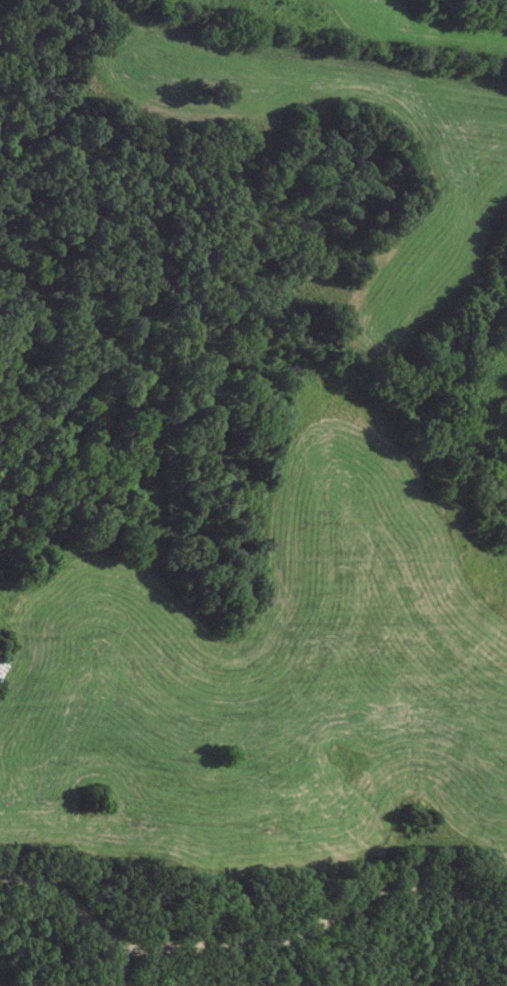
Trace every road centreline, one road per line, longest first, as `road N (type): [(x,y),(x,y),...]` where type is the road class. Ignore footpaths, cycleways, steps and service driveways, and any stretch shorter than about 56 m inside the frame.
road 1 (residential): [(0,867),(48,870),(74,882),(112,933),(131,944),(284,938),(327,925),(365,893),(416,883),(506,902)]

